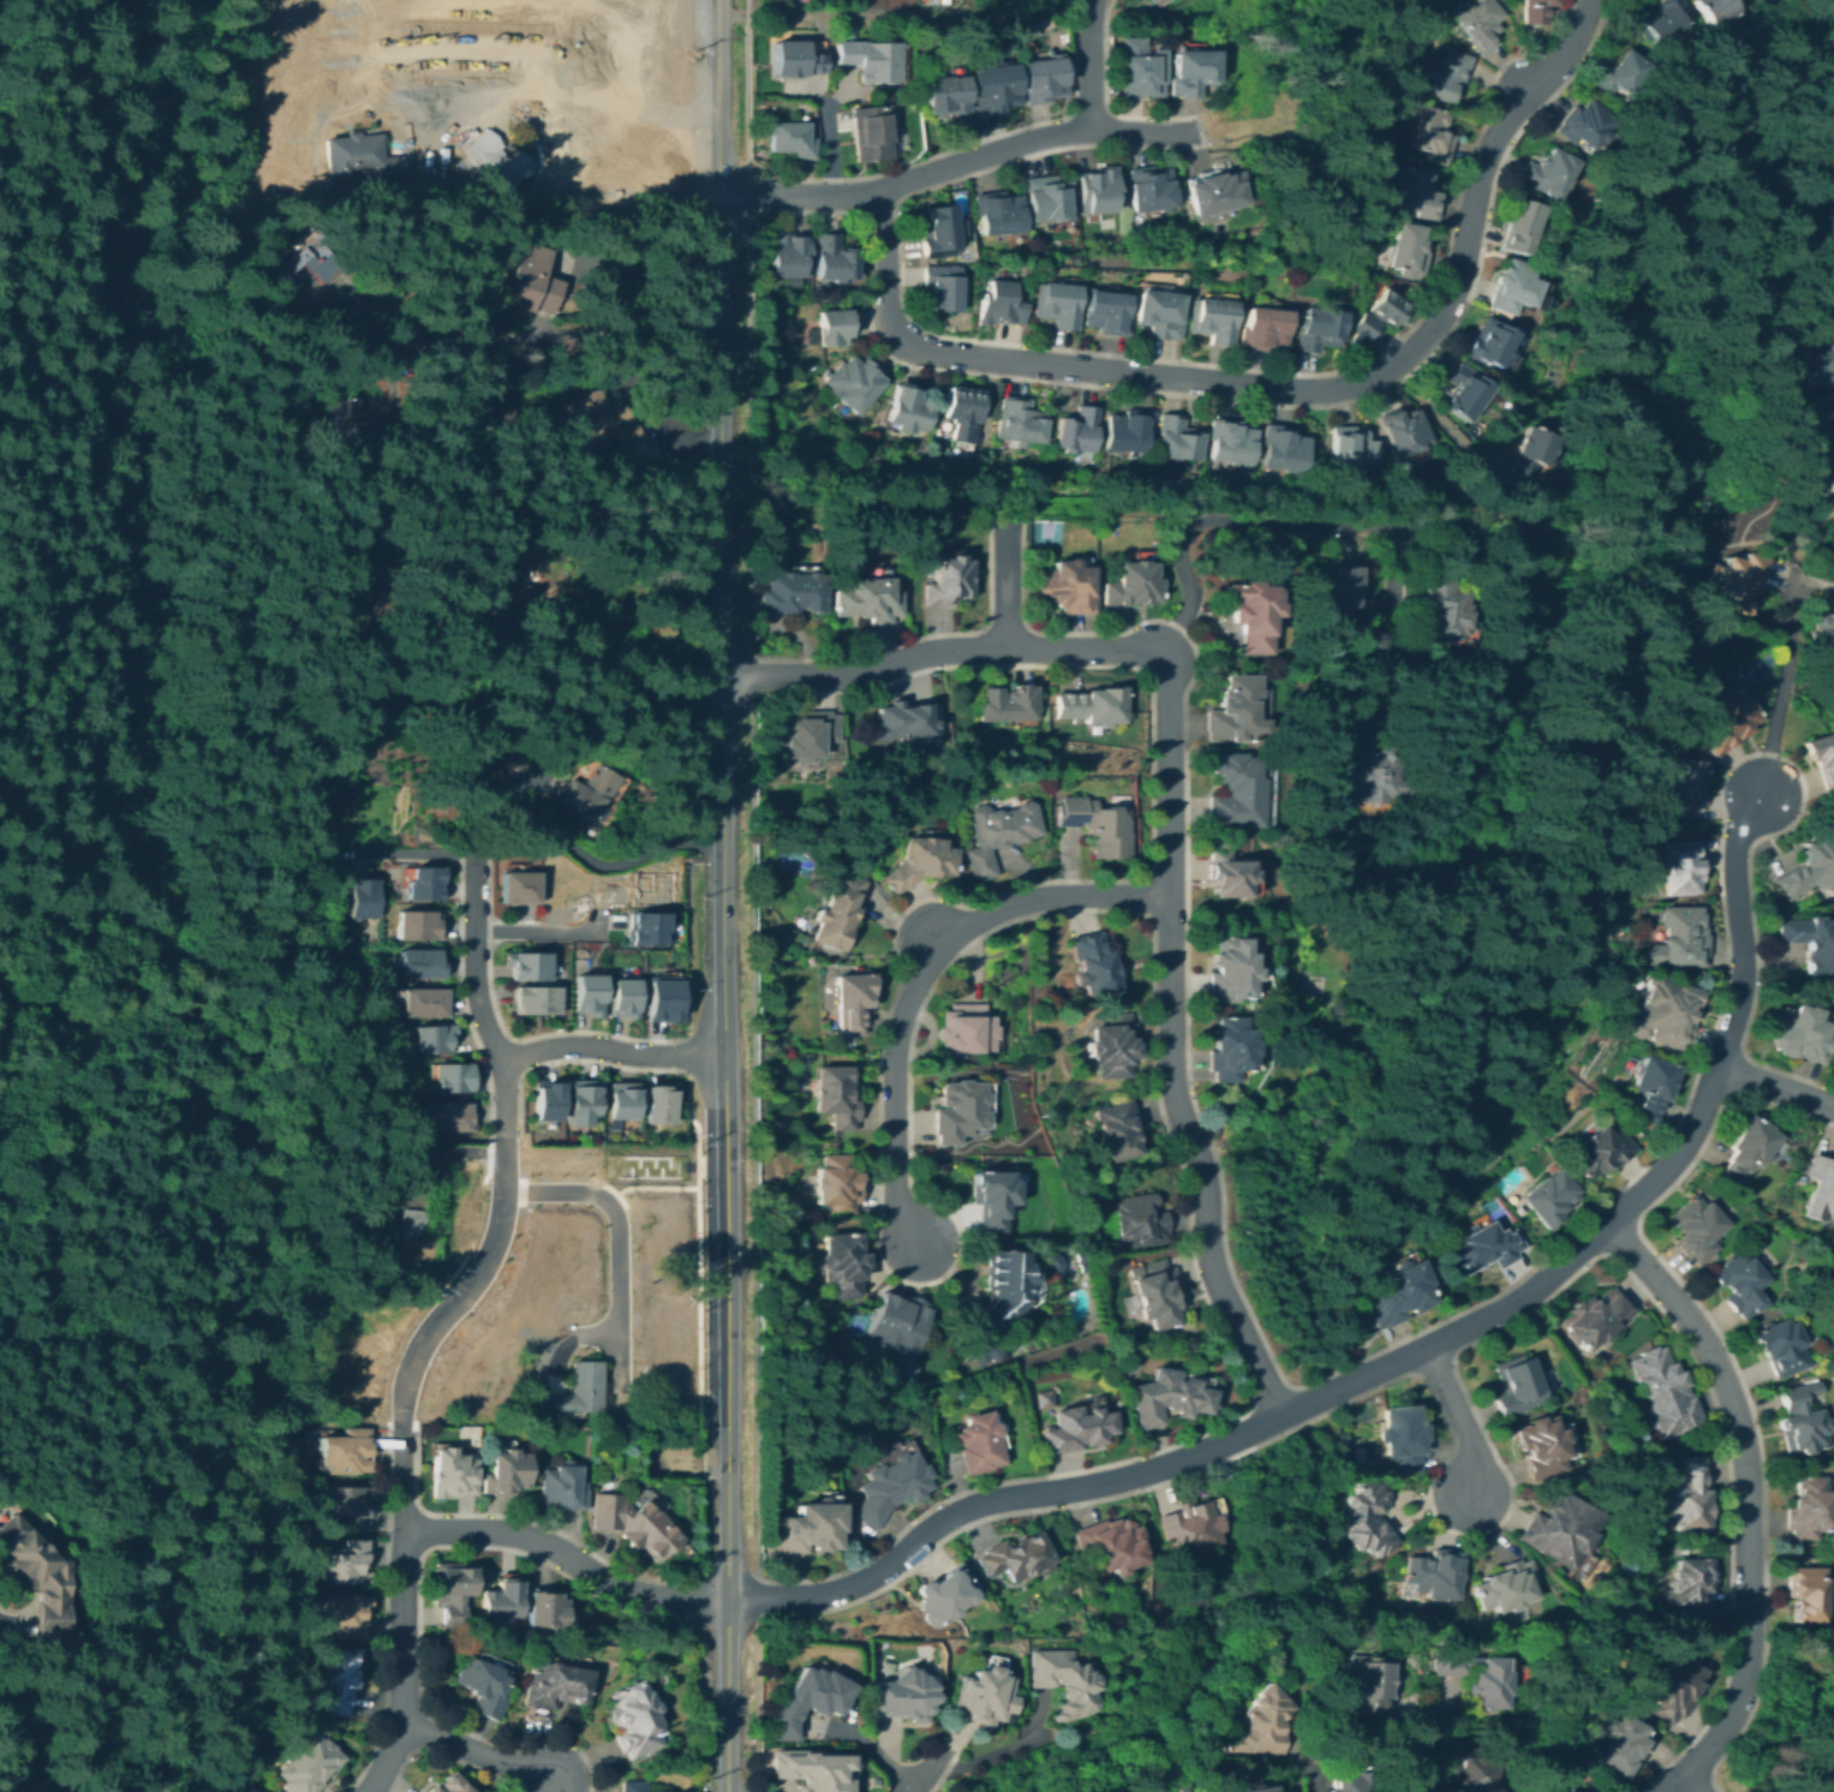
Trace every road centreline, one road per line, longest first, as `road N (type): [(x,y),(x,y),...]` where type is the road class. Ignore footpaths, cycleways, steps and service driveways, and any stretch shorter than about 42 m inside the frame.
road 1 (residential): [(402,1529),(510,1531),(616,1585),(669,1599),(799,1600),(841,1591),(982,1504),(1107,1482),(1206,1453),(1521,1302),(1667,1172),(1693,1131),(1738,1014),(1744,951),(1736,862),(1739,836),(1763,795)]
road 2 (residential): [(1592,0),(1571,54),(1506,124),(1482,169),(1459,287),(1444,319),(1408,357),(1368,381),(1291,390),(914,350),(886,312),(888,261),(873,191)]
road 3 (secondary): [(716,0),(722,844)]
road 4 (residential): [(1170,649),(1171,1068),(1202,1164),(1211,1261),(1284,1415)]
road 5 (secondary): [(722,844),(727,1600)]
road 6 (residential): [(1661,1791),(1713,1743),(1744,1673),(1749,1474),(1736,1409),(1707,1343),(1608,1225)]
road 7 (residential): [(567,193),(873,191),(1069,131),(1193,130)]
road 8 (residential): [(477,854),(477,990),(507,1075),(502,1226),(484,1272),(411,1372),(404,1435)]
road 9 (residential): [(1171,895),(1055,895),(997,910),(945,940),(925,967),(906,1011),(898,1058),(897,1191),(922,1247)]
road 10 (residential): [(1170,649),(1190,604),(1181,536),(1194,524),(1392,530),(1394,656)]
road 11 (residential): [(722,681),(876,669),(946,649),(1170,649)]
road 12 (residential): [(368,1791),(399,1725),(404,1435)]
road 13 (residential): [(419,686),(460,703),(596,704),(722,681)]
road 14 (track): [(716,13),(1009,13)]
road 15 (residential): [(404,465),(407,657),(419,686)]
road 16 (residential): [(503,1056),(598,1046),(723,1057)]
road 17 (residential): [(1794,579),(1763,795)]
road 18 (secondary): [(727,1600),(726,1791)]
road 19 (residential): [(1427,1346),(1474,1446),(1474,1500)]
road 20 (residential): [(399,1725),(551,1782)]
road 21 (residential): [(1005,646),(1005,515)]
road 22 (residential): [(1091,0),(1089,130)]
road 23 (residential): [(1717,1068),(1833,1107)]

